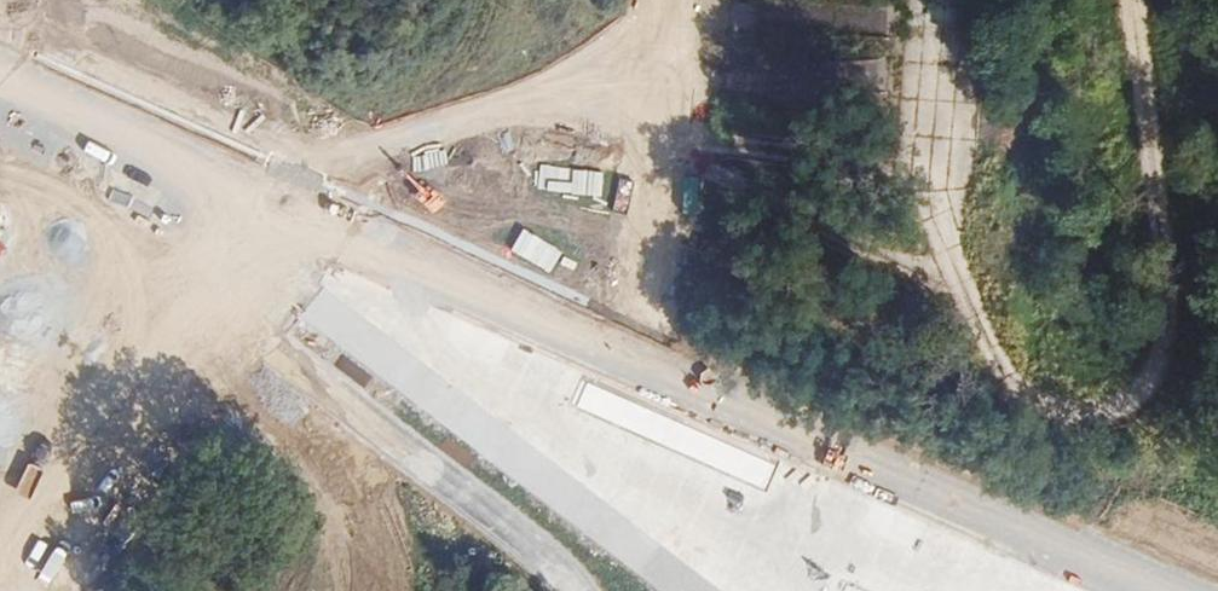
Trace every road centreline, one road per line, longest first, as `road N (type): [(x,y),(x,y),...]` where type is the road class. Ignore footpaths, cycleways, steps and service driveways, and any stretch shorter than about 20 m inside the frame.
road 1 (unclassified): [(642,364),(0,77)]
road 2 (unclassified): [(0,70),(85,73),(263,151),(312,161),(360,156),(566,98),(664,88)]
road 3 (unclassified): [(1136,0),(1173,335),(1159,369),(1102,413),(1075,417),(1030,404),(1007,382),(962,296)]
road 4 (unclassified): [(1157,590),(642,364)]
road 5 (unclassified): [(662,137),(962,296)]
road 6 (unclassified): [(662,137),(933,171)]
road 7 (unclassified): [(664,88),(929,75)]
road 8 (unclassified): [(665,9),(929,23)]
road 9 (unclassified): [(642,364),(662,137)]
road 10 (unclassified): [(962,296),(933,171)]

